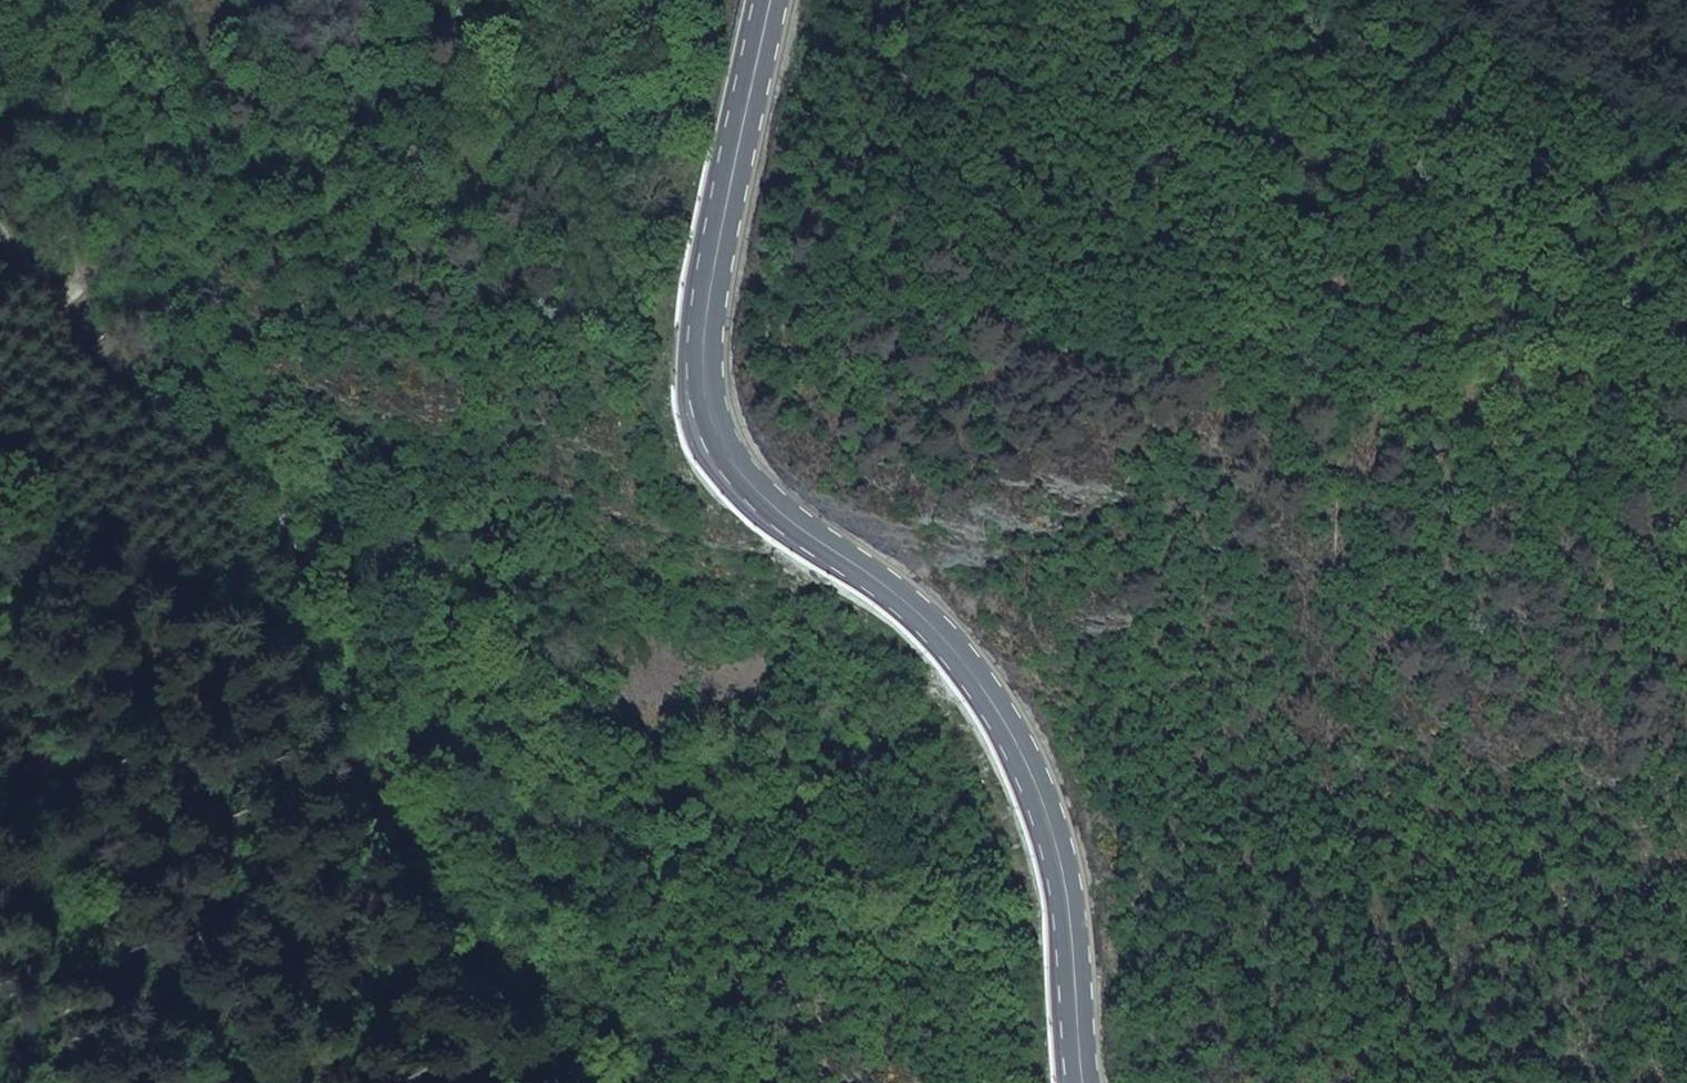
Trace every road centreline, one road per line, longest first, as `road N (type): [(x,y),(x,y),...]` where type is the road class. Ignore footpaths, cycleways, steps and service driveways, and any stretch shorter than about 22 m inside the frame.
road 1 (primary): [(764,0),(715,325),(722,424),(766,494),(931,617),(1017,724),(1072,865),(1094,1082)]
road 2 (unclassified): [(110,0),(58,148),(63,236),(83,279),(54,308),(0,223)]

